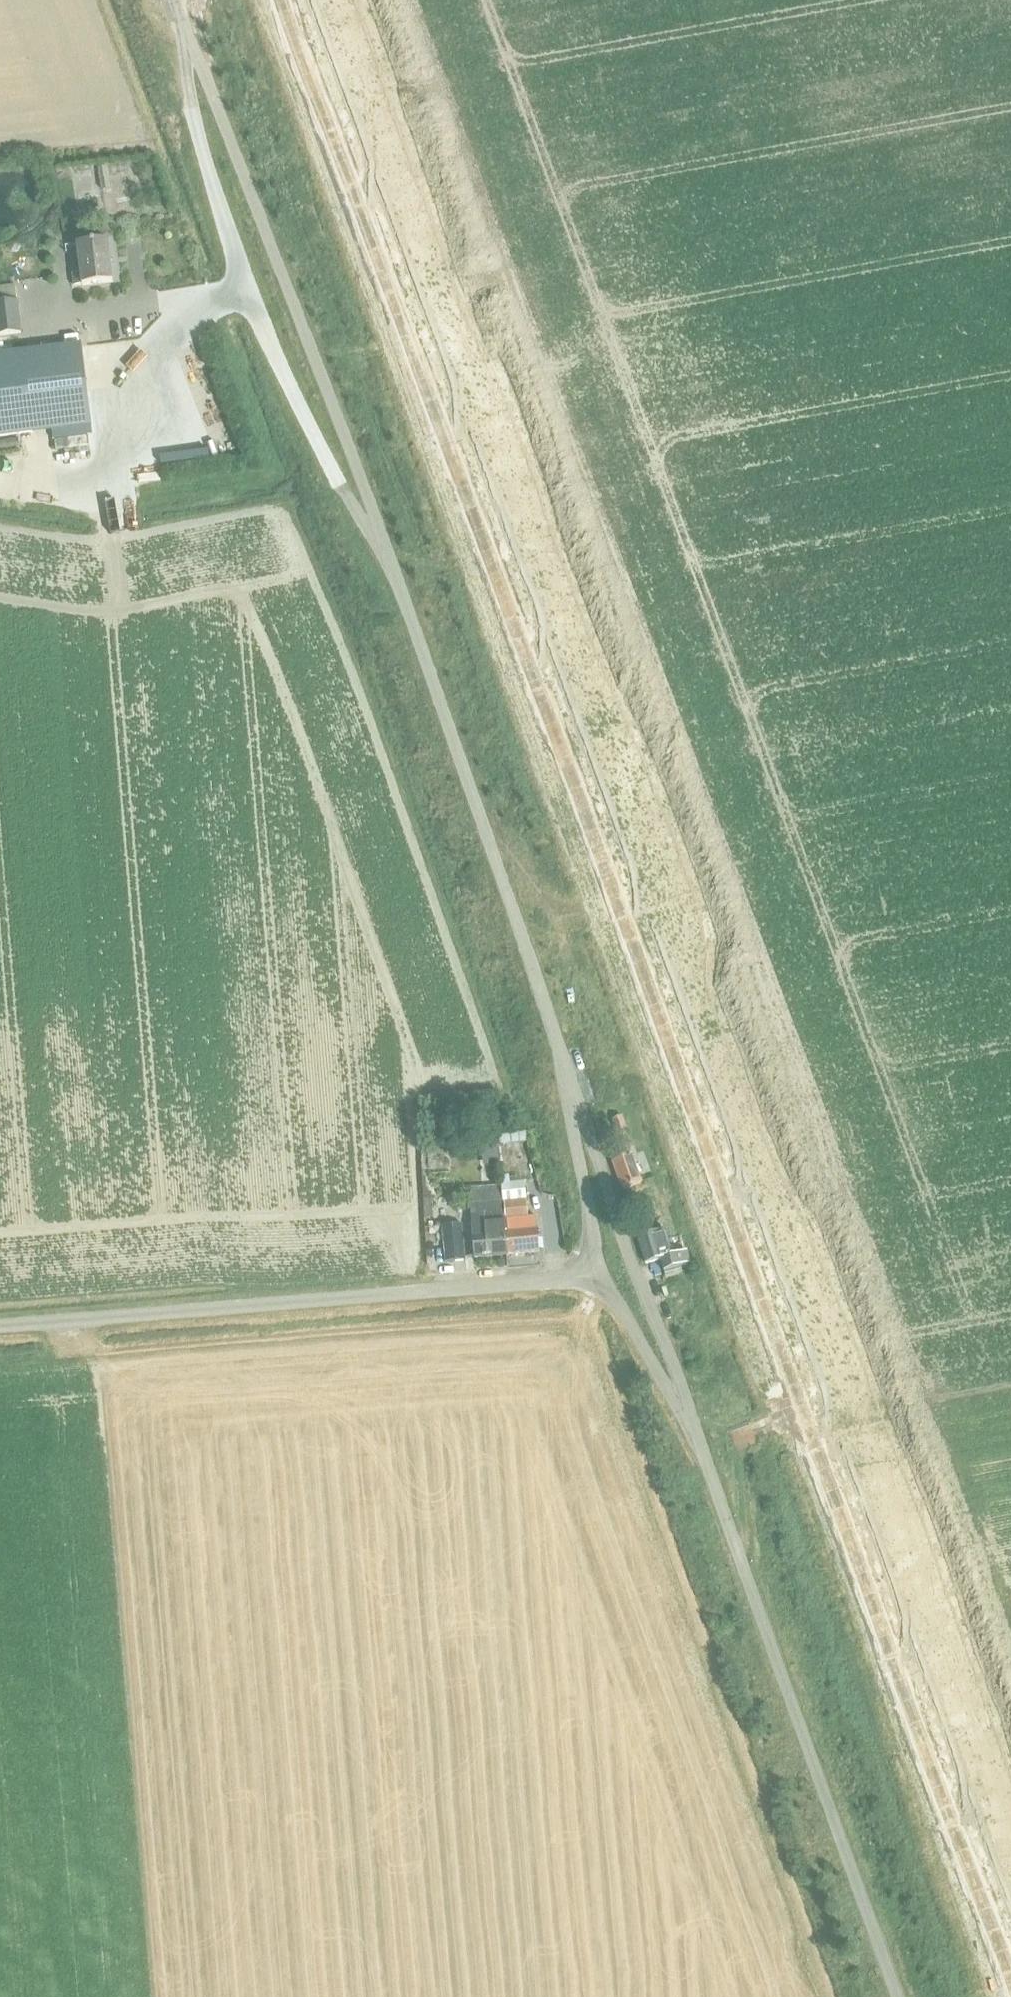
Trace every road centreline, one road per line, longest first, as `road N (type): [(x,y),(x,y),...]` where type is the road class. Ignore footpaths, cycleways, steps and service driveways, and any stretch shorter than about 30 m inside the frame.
road 1 (unclassified): [(901,1996),(688,1410)]
road 2 (unclassified): [(0,1333),(596,1274)]
road 3 (unclassified): [(575,1090),(382,540)]
road 4 (unclassified): [(382,540),(362,522),(246,293),(193,115),(181,19)]
road 5 (unclassified): [(382,540),(181,19)]
road 6 (unclassified): [(688,1410),(575,1090)]
road 7 (track): [(1010,1391),(765,1437),(740,1439),(693,1425)]
road 8 (unclassified): [(575,1090),(596,1274)]
road 9 (unclassified): [(596,1274),(688,1410)]

